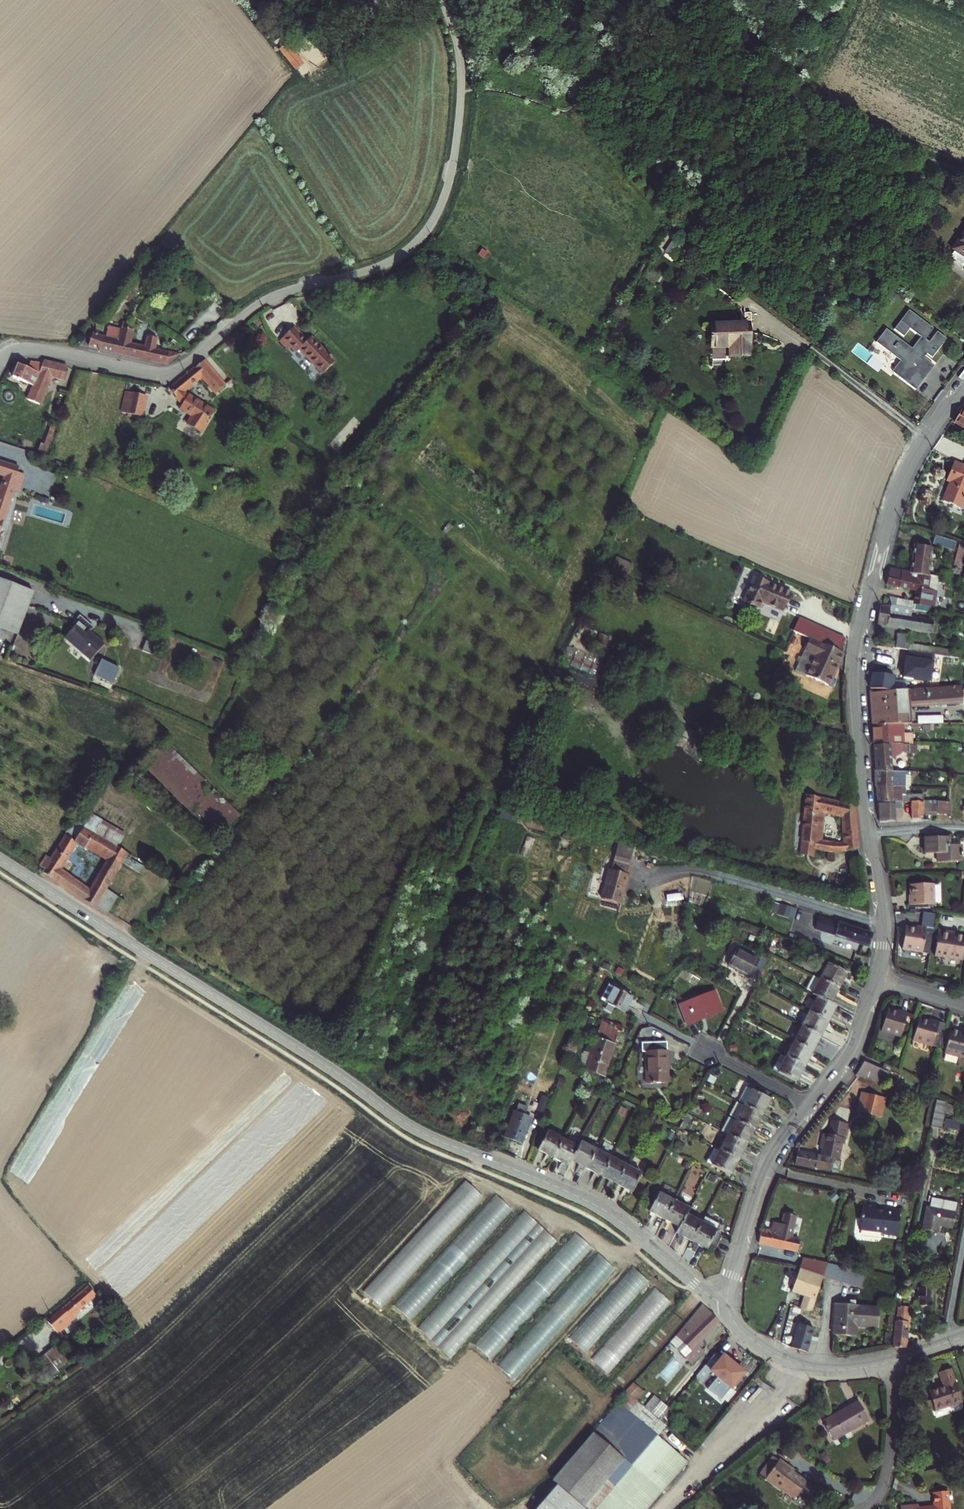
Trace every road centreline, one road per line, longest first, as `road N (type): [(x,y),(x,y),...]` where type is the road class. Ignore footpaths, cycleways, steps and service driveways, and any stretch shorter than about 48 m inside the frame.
road 1 (track): [(365,1094),(647,410),(423,236)]
road 2 (tertiary): [(728,1309),(601,1209),(420,1132),(0,860)]
road 3 (residential): [(440,0),(459,62),(458,129),(439,210),(410,249),(375,268),(267,299),(172,371),(44,350),(0,359)]
road 4 (residential): [(963,386),(909,467),(860,631),(855,687),(868,835)]
road 5 (track): [(963,172),(865,134),(708,3)]
road 6 (residential): [(810,1104),(760,1183),(728,1309)]
road 7 (tertiary): [(891,1361),(831,1370),(796,1363),(755,1341),(728,1309)]
road 8 (residential): [(891,1361),(889,1459),(876,1498),(864,1508)]
road 9 (residential): [(868,835),(883,920),(876,979)]
road 10 (residential): [(876,979),(853,1047),(810,1104)]
road 11 (residential): [(810,1104),(698,1047)]

